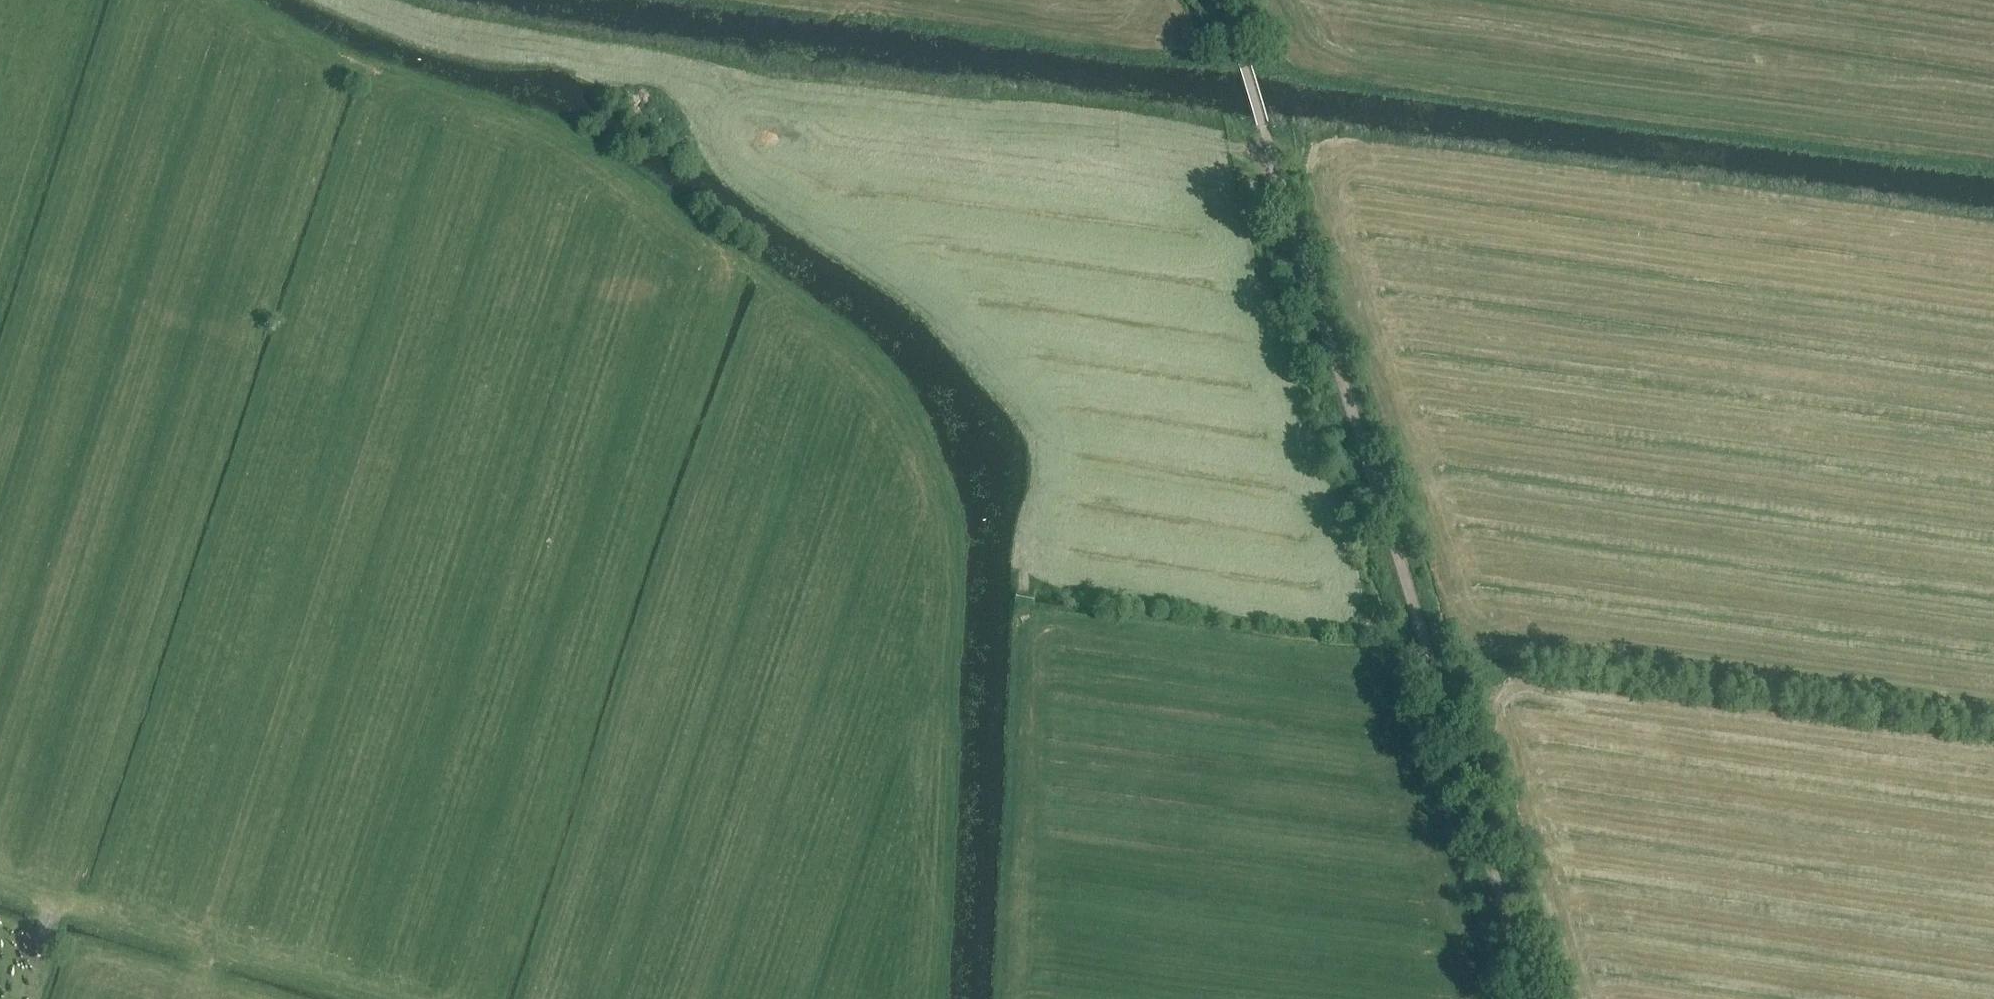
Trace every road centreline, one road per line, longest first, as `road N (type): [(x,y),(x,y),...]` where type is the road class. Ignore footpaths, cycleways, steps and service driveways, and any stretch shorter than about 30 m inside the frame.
road 1 (track): [(1535,998),(1224,0)]

